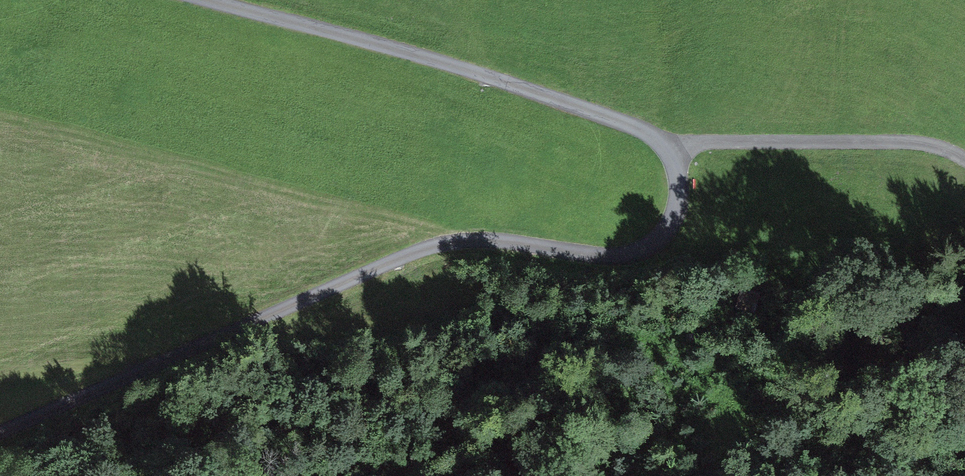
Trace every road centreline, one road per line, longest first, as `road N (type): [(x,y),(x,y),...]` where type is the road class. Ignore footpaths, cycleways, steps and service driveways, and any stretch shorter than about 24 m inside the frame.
road 1 (residential): [(210,0),(475,73),(641,130),(676,166),(671,220),(646,247),(616,256),(471,241),(419,252),(0,437)]
road 2 (track): [(664,145),(900,141),(964,158)]

